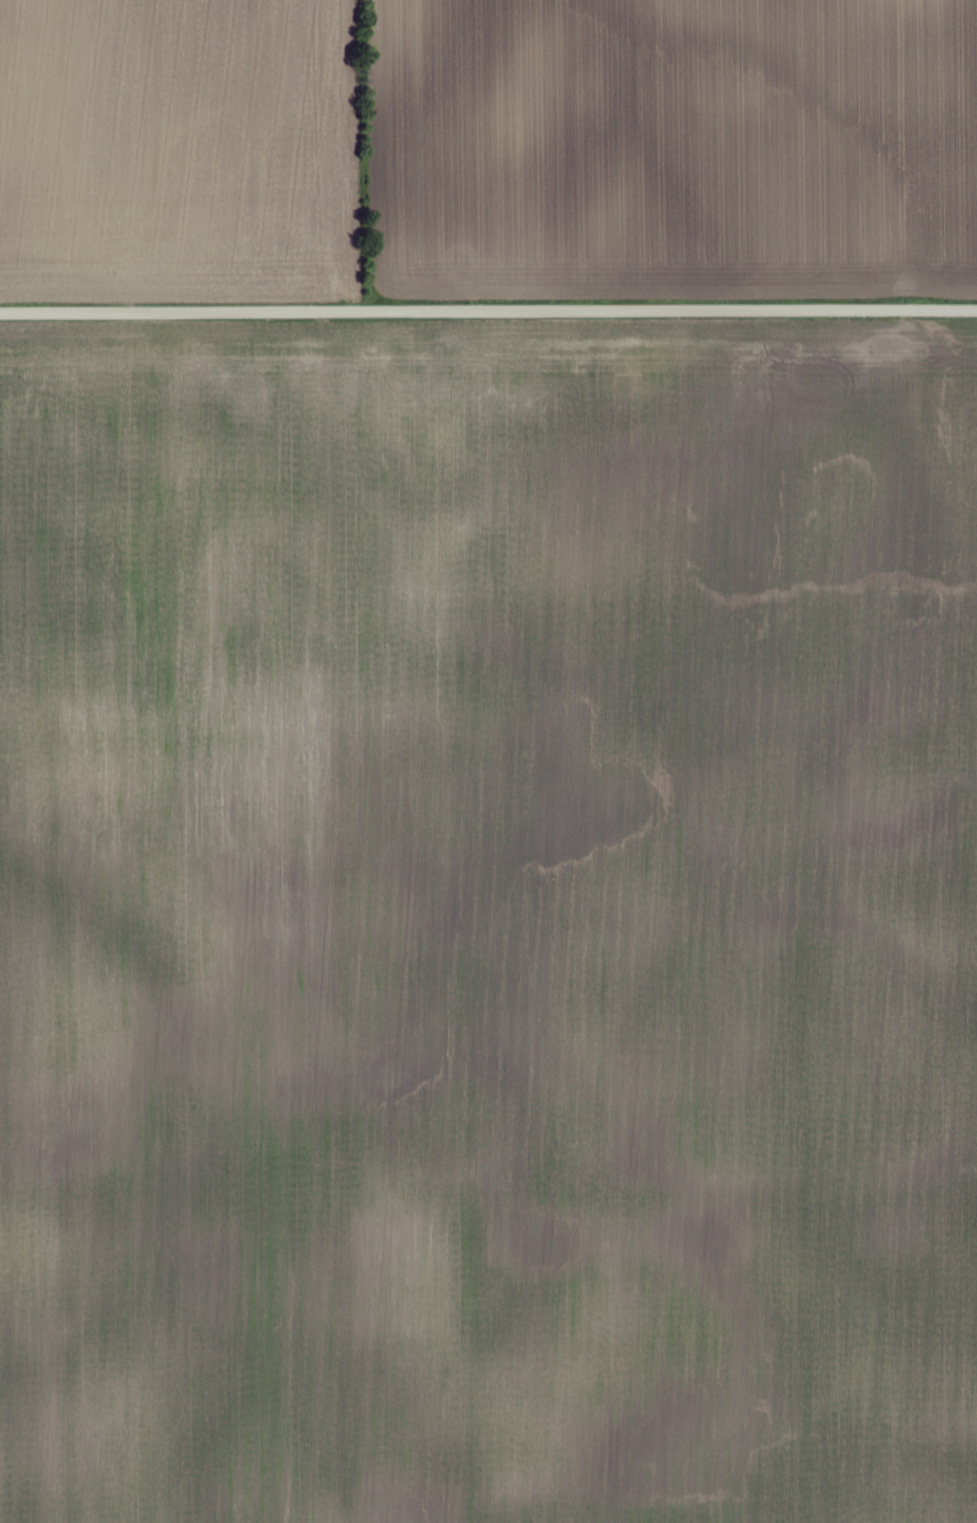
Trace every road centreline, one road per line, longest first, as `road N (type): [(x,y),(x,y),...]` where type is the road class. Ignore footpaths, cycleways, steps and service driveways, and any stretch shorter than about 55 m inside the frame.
road 1 (residential): [(0,313),(976,310)]

